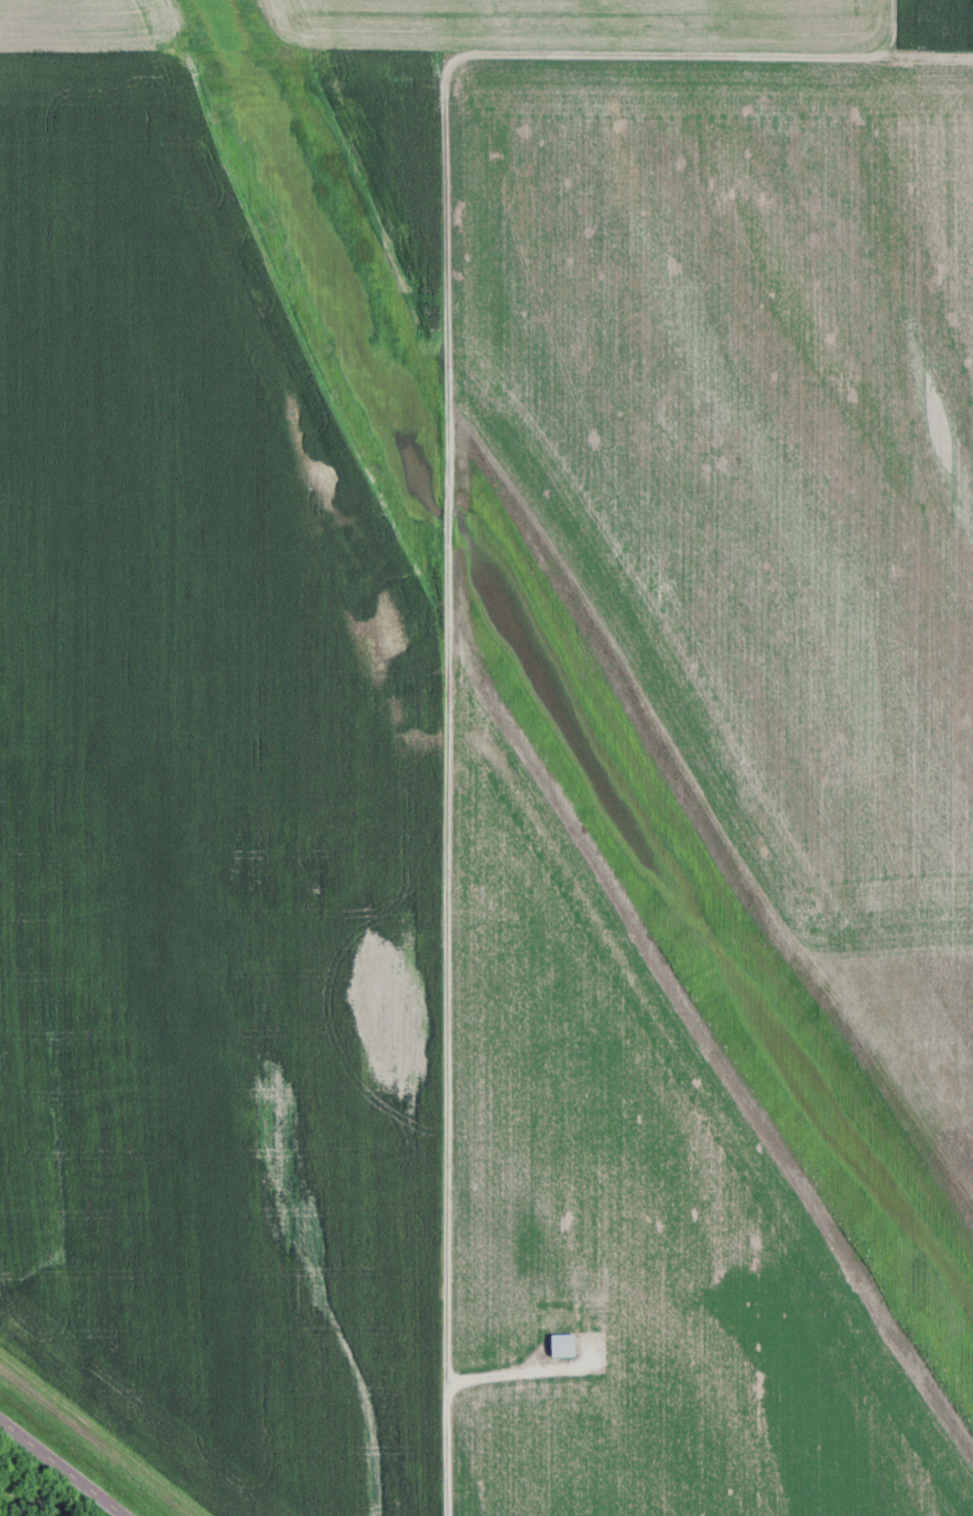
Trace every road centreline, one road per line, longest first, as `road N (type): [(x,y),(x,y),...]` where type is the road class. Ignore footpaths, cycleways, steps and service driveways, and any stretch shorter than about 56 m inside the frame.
road 1 (residential): [(117,1515),(0,1425)]

